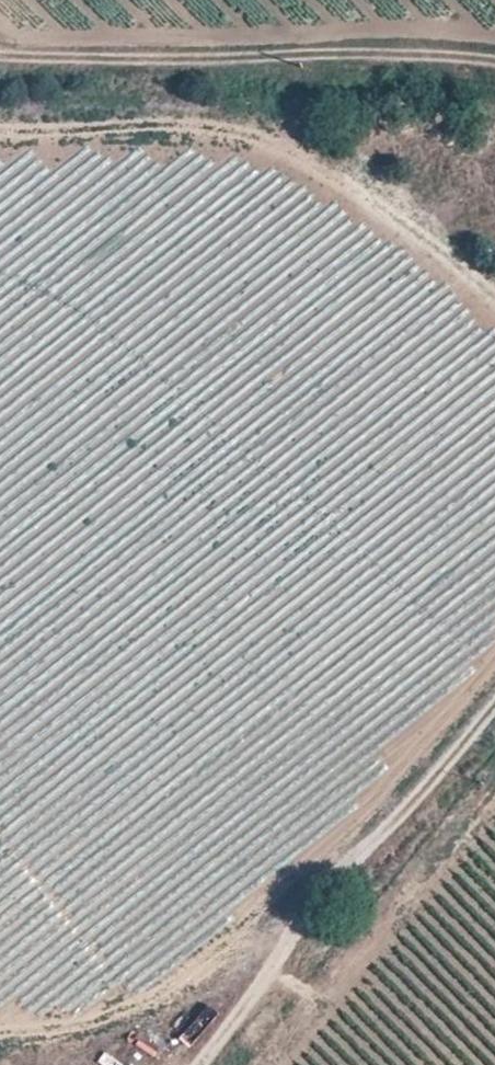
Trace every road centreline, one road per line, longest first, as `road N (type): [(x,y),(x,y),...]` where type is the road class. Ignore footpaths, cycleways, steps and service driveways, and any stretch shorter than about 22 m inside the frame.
road 1 (track): [(494,64),(0,60)]
road 2 (track): [(198,1064),(342,870),(411,806),(494,703)]

